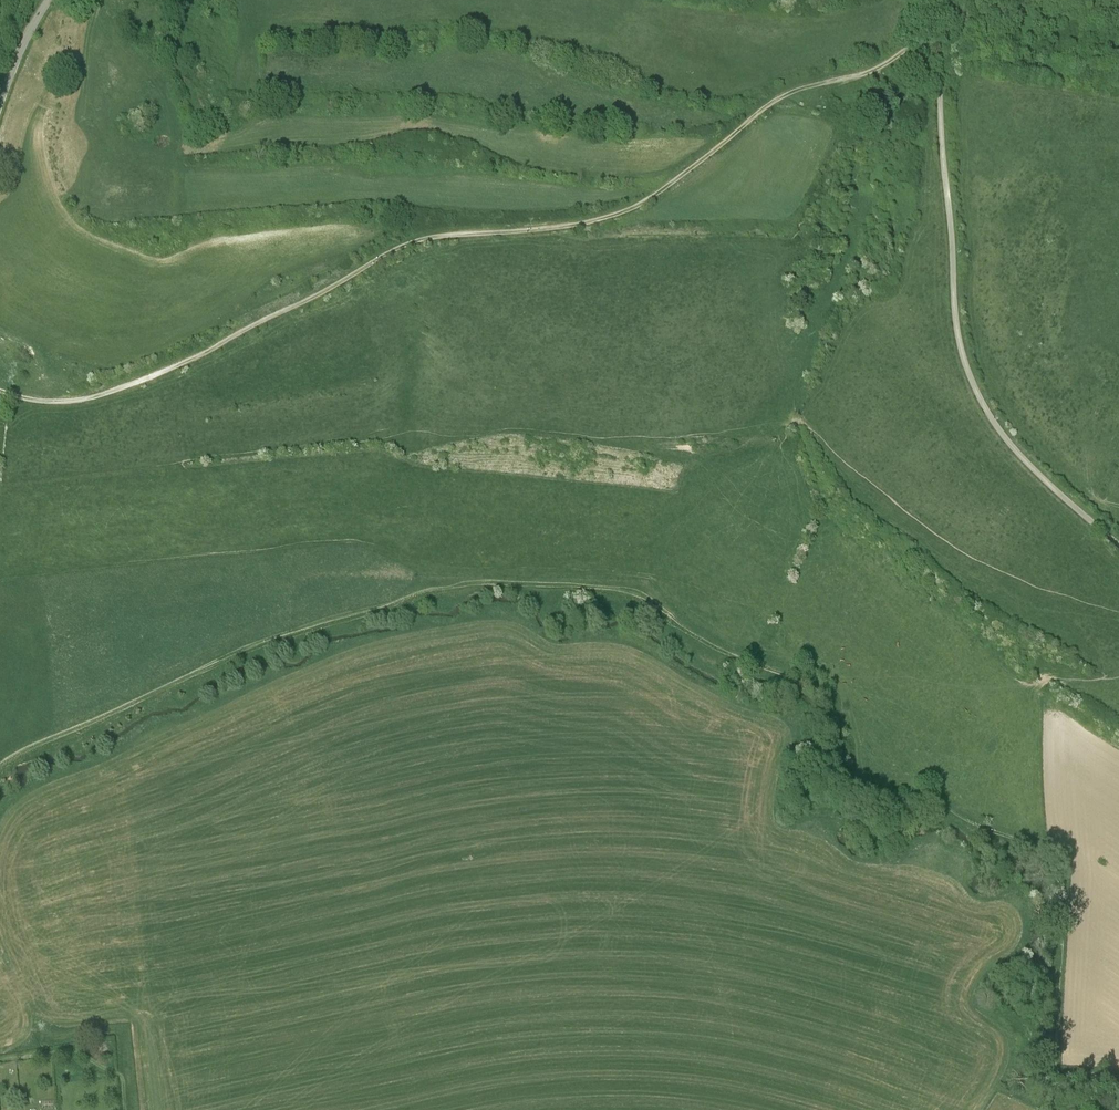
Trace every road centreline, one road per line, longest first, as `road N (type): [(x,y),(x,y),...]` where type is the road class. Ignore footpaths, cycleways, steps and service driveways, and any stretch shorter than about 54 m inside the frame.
road 1 (track): [(0,391),(54,401),(107,392),(191,359),(416,240),(622,212),(781,97),(900,53),(949,0)]
road 2 (unclassified): [(1118,546),(1013,447),(964,361),(936,29),(924,0)]

